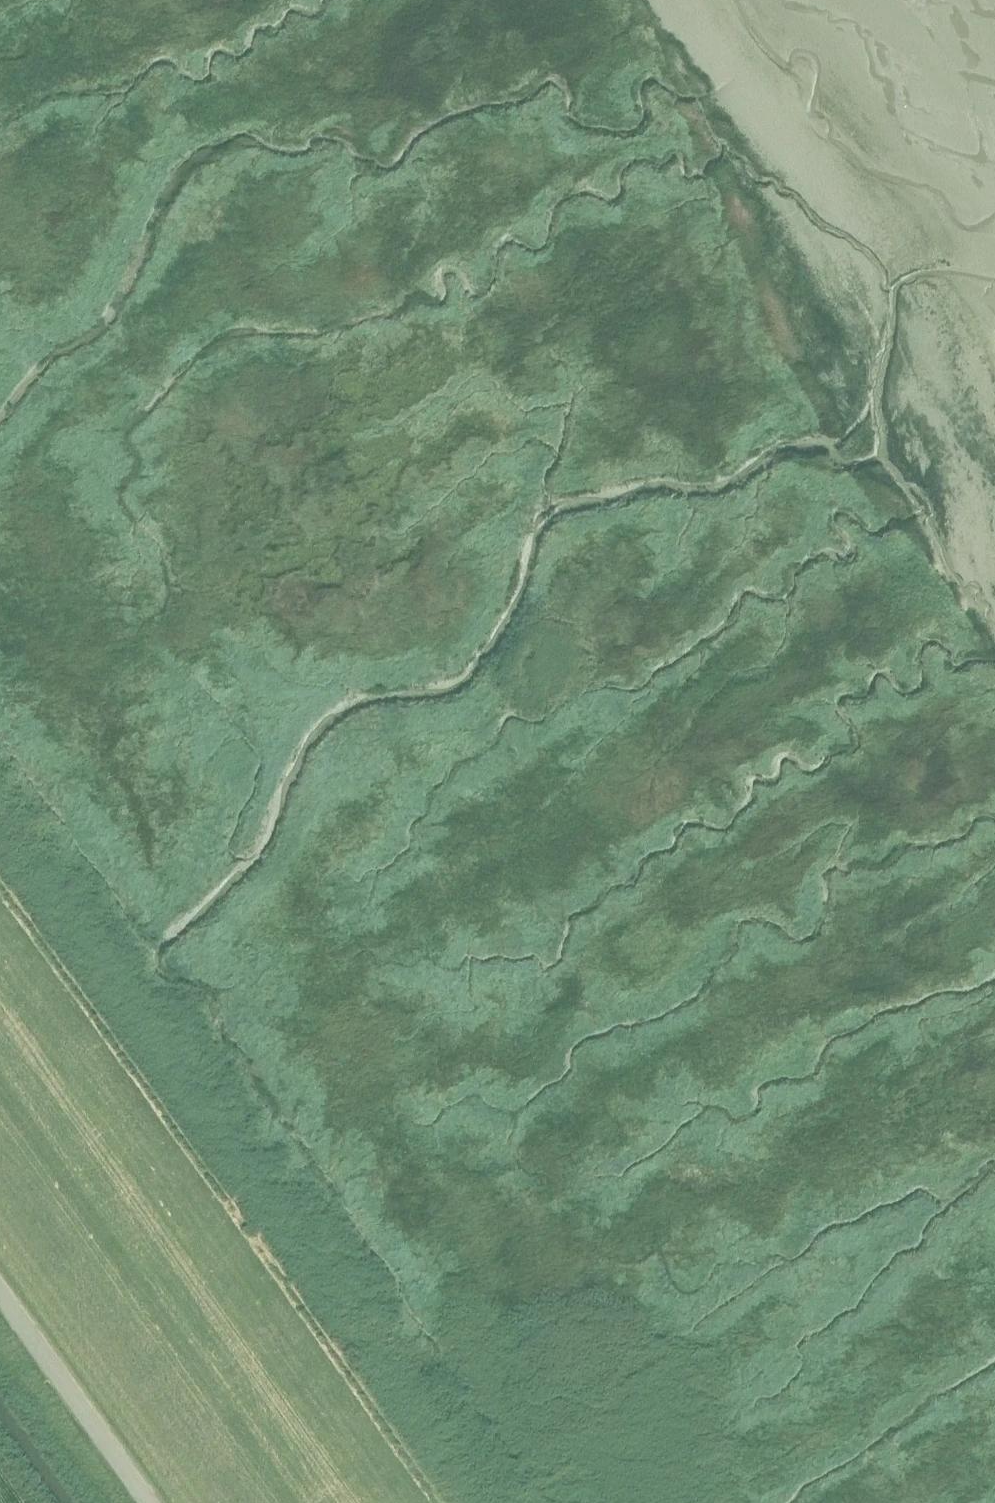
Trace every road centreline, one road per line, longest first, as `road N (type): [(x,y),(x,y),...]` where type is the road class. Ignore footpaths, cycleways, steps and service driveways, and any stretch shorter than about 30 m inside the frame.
road 1 (track): [(309,1502),(0,1073)]
road 2 (unclassified): [(149,1502),(0,1294)]

